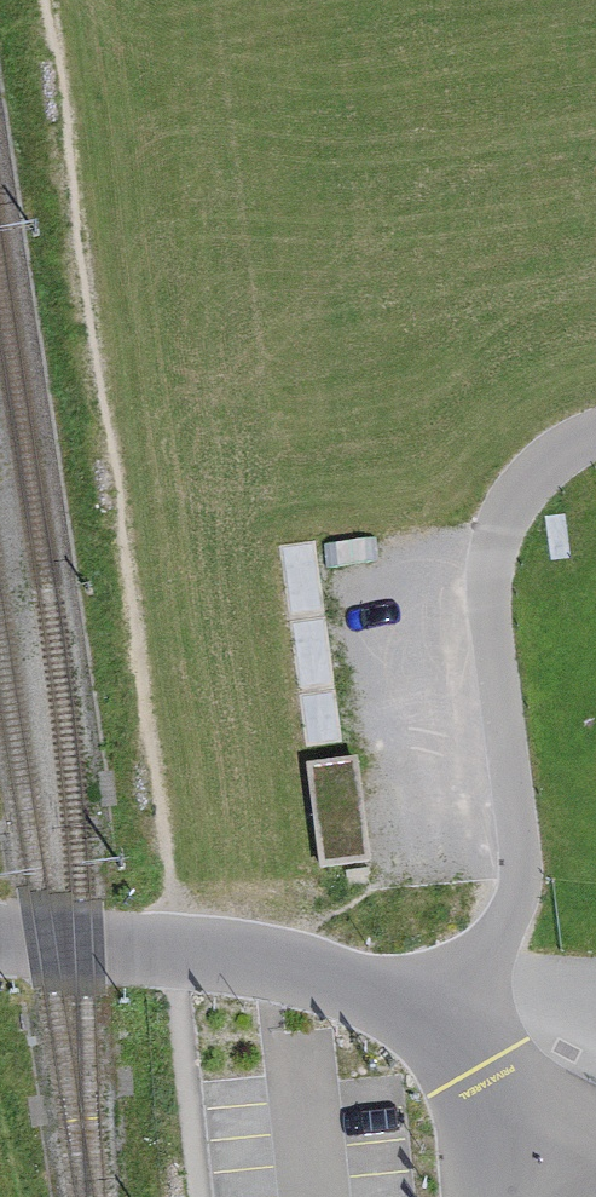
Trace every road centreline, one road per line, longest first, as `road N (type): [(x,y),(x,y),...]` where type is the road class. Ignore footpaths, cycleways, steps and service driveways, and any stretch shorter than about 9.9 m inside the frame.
road 1 (trunk): [(135,0),(295,1196)]
road 2 (residential): [(595,433),(539,464),(500,525),(486,585),(521,837),(515,898),(491,948),(431,1012)]
road 3 (residential): [(0,933),(208,948),(336,977),(431,1012)]

